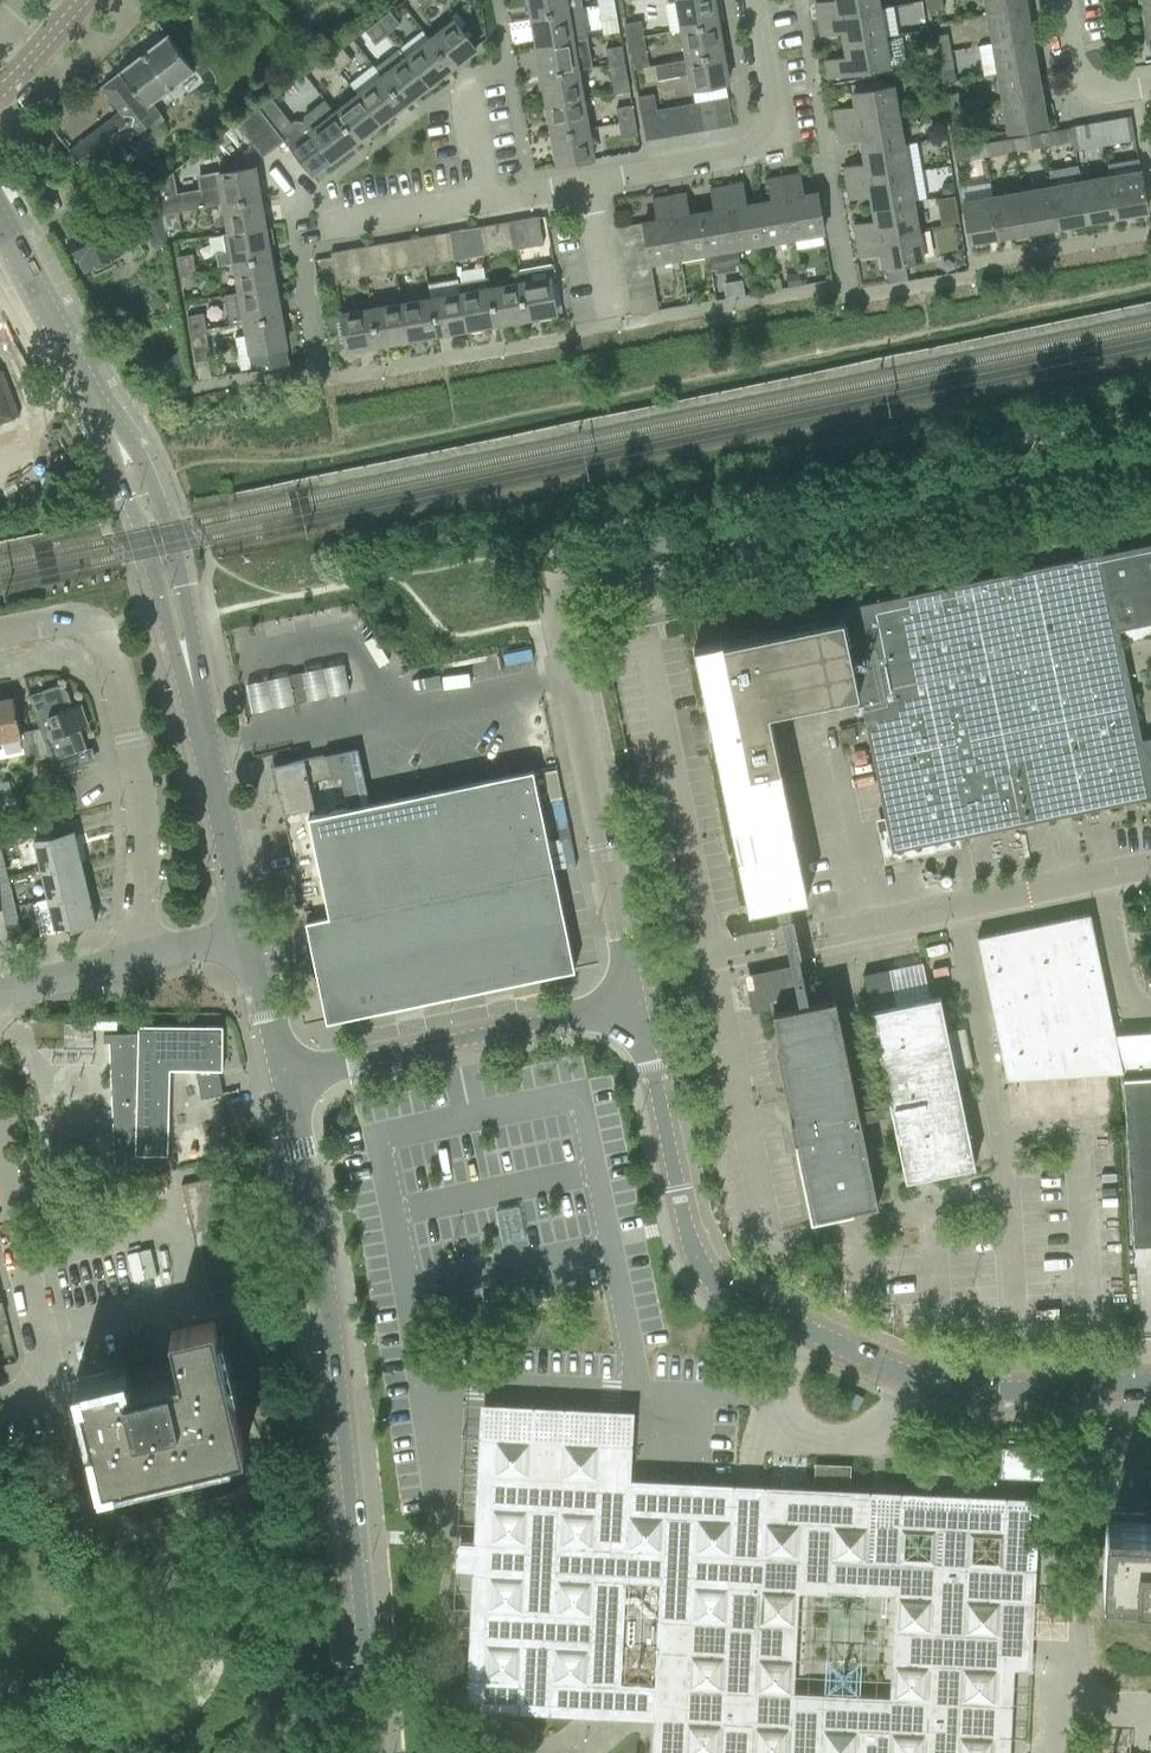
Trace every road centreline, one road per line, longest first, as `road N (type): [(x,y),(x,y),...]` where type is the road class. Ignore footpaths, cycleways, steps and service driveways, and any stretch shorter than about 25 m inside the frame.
road 1 (unclassified): [(636,1001),(561,625),(570,588),(586,571),(632,554),(1150,448)]
road 2 (tertiary): [(1150,1384),(992,1391),(889,1370),(714,1277),(684,1231),(636,1001)]
road 3 (tertiary): [(371,1752),(335,1365),(290,1077)]
road 4 (residential): [(486,198),(781,148),(755,0)]
road 5 (tertiary): [(636,1001),(290,1077)]
road 6 (residential): [(150,956),(140,836),(97,640)]
road 7 (tertiary): [(252,935),(187,664)]
road 8 (tertiary): [(187,664),(189,621),(168,528),(140,459),(113,425)]
road 9 (tertiary): [(113,425),(117,473),(164,629),(187,664)]
road 10 (residential): [(0,1401),(29,1393),(41,1379),(43,1360),(0,1189)]
road 11 (tertiary): [(113,425),(0,211)]
road 12 (residential): [(299,229),(486,198)]
road 13 (residential): [(1150,84),(1088,95),(1069,0)]
road 14 (unclassified): [(0,995),(150,956)]
road 15 (tertiary): [(290,1077),(252,935)]
road 16 (tertiary): [(0,100),(84,0)]

